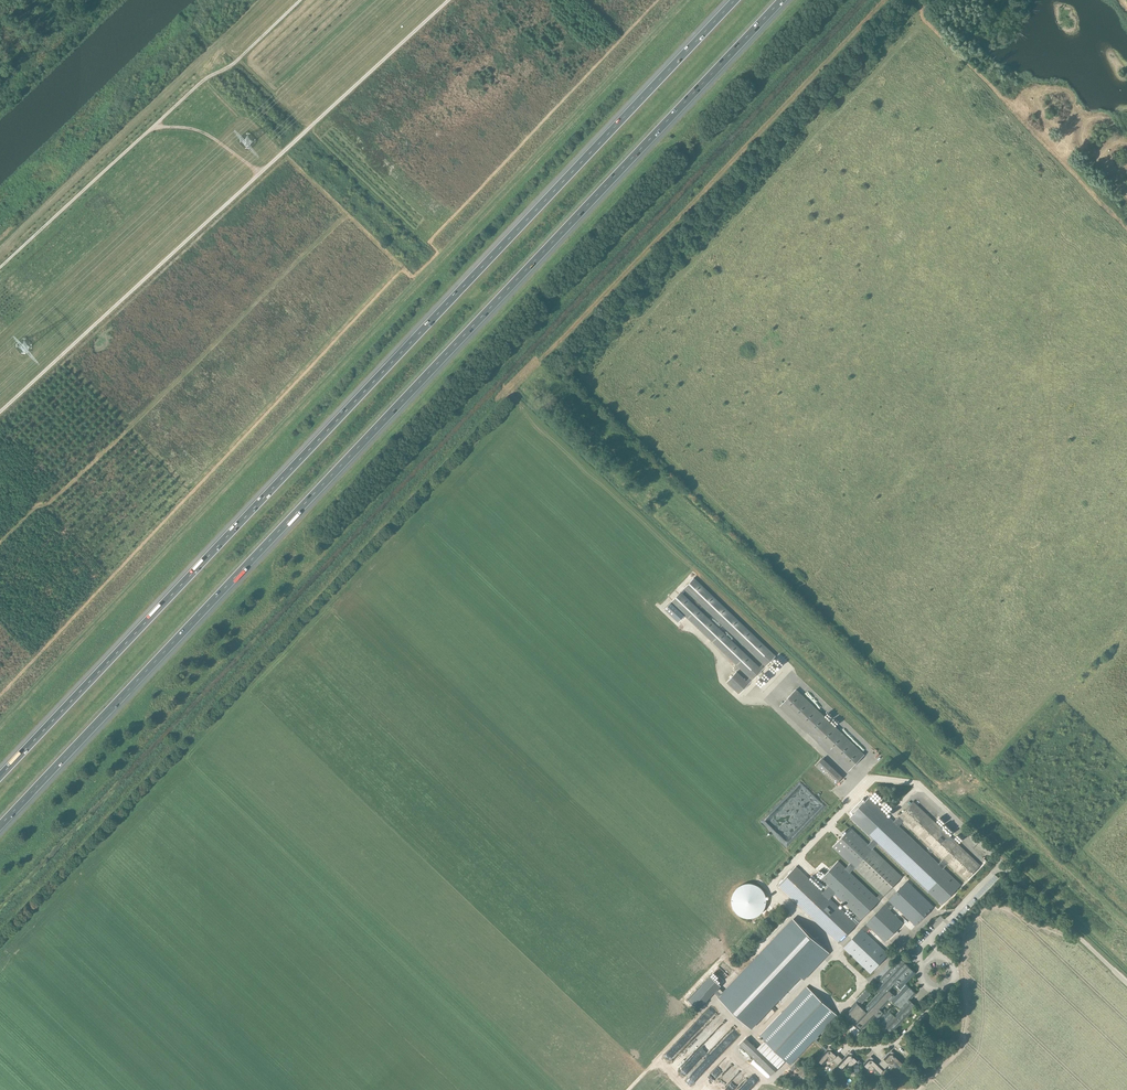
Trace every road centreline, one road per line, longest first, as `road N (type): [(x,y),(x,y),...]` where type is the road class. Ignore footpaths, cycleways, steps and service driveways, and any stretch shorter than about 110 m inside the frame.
road 1 (motorway): [(0,826),(782,0)]
road 2 (motorway): [(736,0),(0,777)]
road 3 (track): [(537,363),(980,780),(1126,622)]
road 4 (track): [(450,0),(37,378)]
road 5 (track): [(0,268),(301,0)]
road 6 (track): [(687,206),(453,447)]
road 7 (track): [(980,780),(1126,925)]

